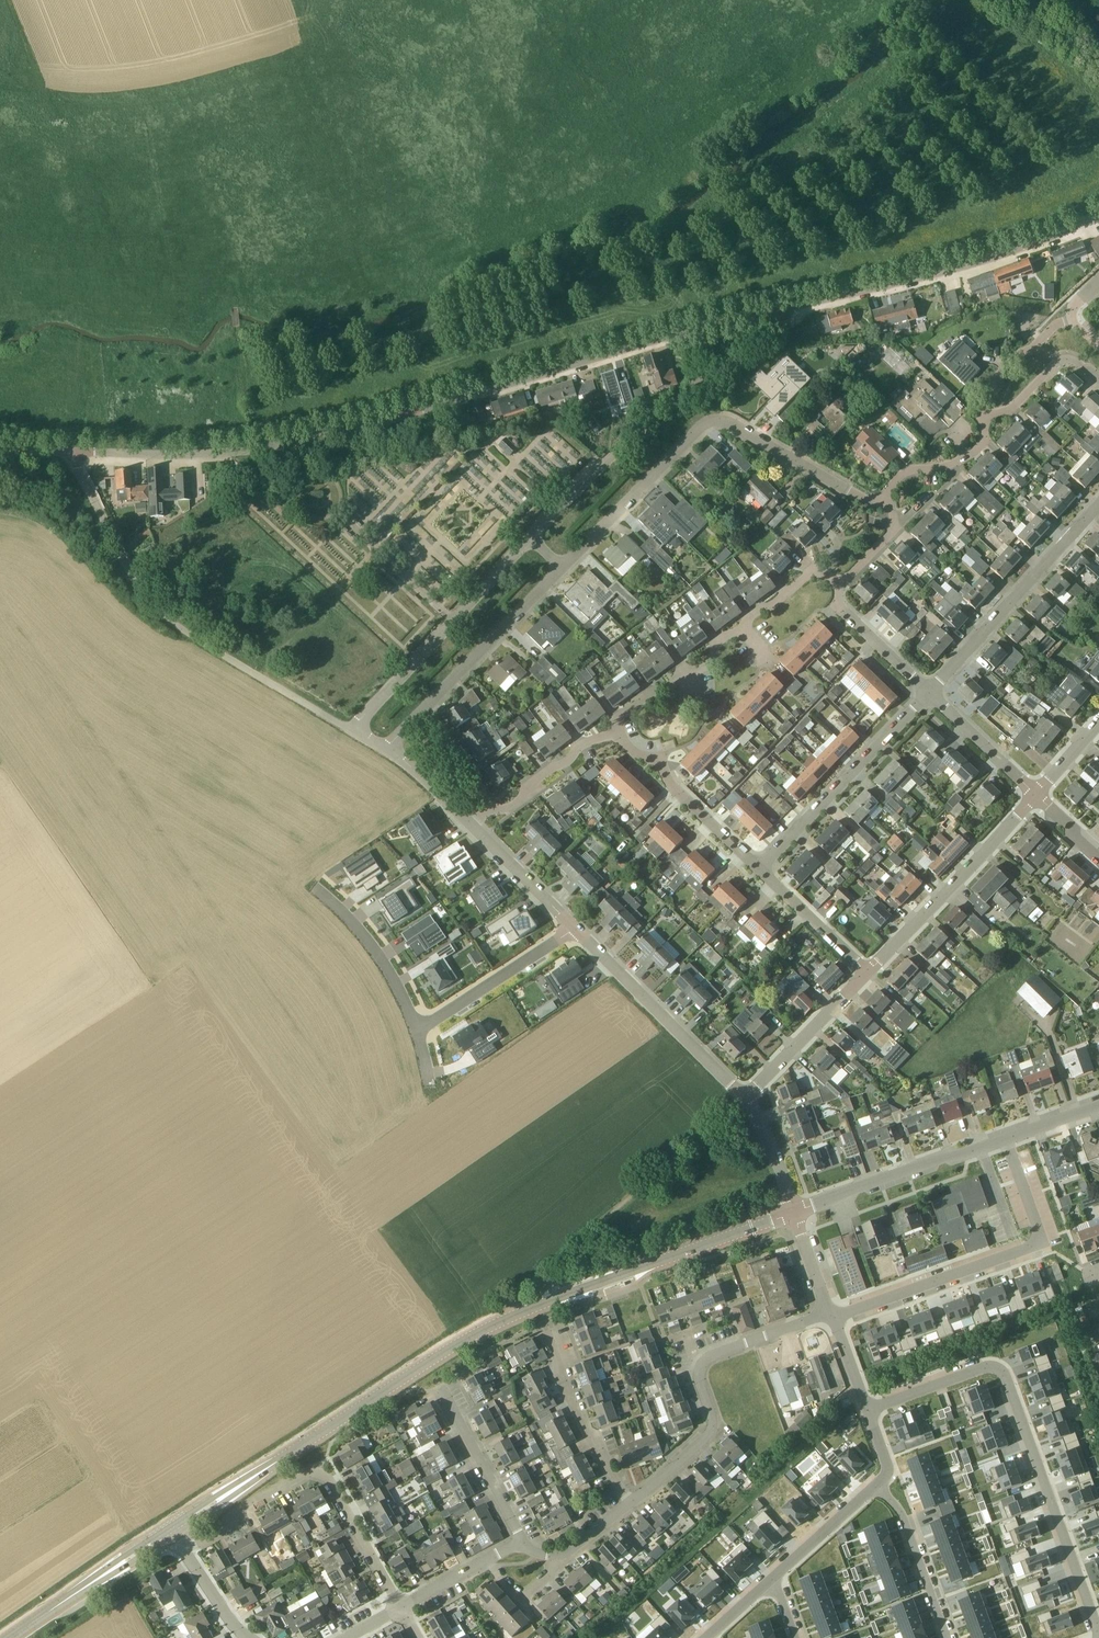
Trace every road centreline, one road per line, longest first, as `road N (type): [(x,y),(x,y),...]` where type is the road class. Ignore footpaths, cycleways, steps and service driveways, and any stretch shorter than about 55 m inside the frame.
road 1 (residential): [(75,452),(202,456),(293,445),(783,308)]
road 2 (tertiary): [(236,1489),(467,1338),(794,1213)]
road 3 (residential): [(1098,1637),(1003,1372),(985,1366),(869,1410)]
road 4 (residential): [(354,729),(150,604),(124,568),(75,452)]
road 5 (residential): [(564,566),(703,425),(733,425),(844,491)]
road 6 (residential): [(531,538),(602,464),(701,381),(780,329),(783,308)]
road 7 (residential): [(1007,1138),(1041,1241),(831,1319)]
road 8 (residential): [(783,308),(929,276),(1098,211)]
road 9 (residential): [(402,1607),(322,1470),(236,1513),(228,1526),(182,1551)]
road 10 (residential): [(628,1505),(703,1442),(713,1423),(701,1376),(710,1357),(829,1313)]
road 11 (residential): [(354,729),(531,538)]
road 12 (residential): [(929,694),(1098,505)]
road 13 (residential): [(869,973),(1038,795)]
road 14 (residential): [(759,870),(929,694)]
road 15 (residential): [(745,1097),(573,926)]
road 16 (tertiary): [(794,1213),(1007,1138)]
road 17 (residential): [(423,709),(564,566)]
road 18 (residential): [(628,1505),(560,1374),(564,1355),(553,1330)]
road 19 (residential): [(422,1028),(573,926)]
road 20 (residential): [(745,1097),(869,973)]
road 21 (residential): [(523,1540),(440,1386)]
road 22 (residential): [(876,1483),(896,1502),(948,1637)]
road 23 (residential): [(321,893),(373,945),(422,1028)]
road 24 (residential): [(489,811),(515,804),(589,742),(619,734)]
road 25 (residential): [(869,973),(759,870)]
road 26 (residential): [(1038,795),(929,694)]
road 27 (residential): [(888,501),(906,472),(970,457),(982,444),(987,418)]
road 28 (residential): [(573,926),(473,826)]
road 29 (residential): [(771,1577),(876,1483)]
road 30 (residential): [(794,1213),(745,1097)]
road 31 (residential): [(759,870),(669,783)]
road 32 (residential): [(741,627),(810,574),(841,584)]

